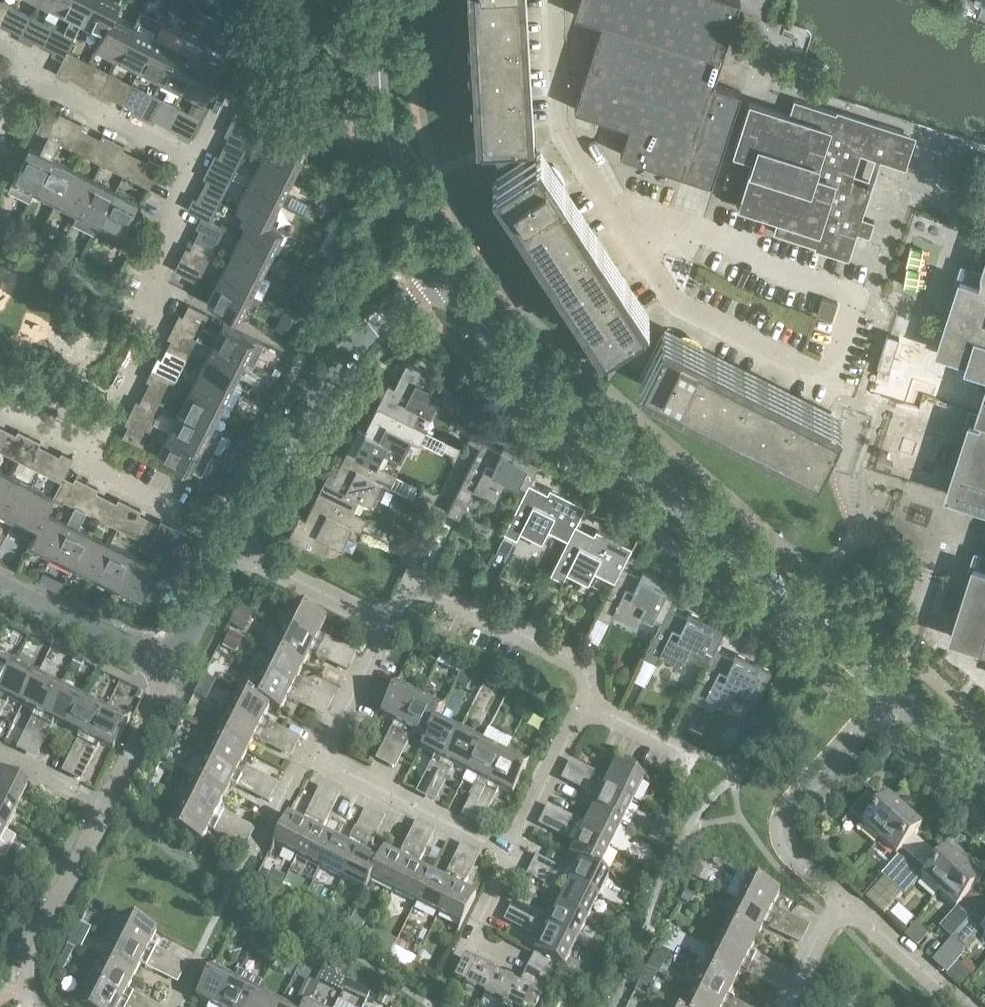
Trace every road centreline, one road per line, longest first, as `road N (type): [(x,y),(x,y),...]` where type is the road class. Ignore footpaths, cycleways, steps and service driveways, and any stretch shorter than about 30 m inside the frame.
road 1 (tertiary): [(441,269),(514,354),(890,691)]
road 2 (residential): [(620,222),(665,289),(714,324),(836,372),(858,300),(751,261),(744,248),(707,234)]
road 3 (residential): [(37,1006),(28,981),(32,944),(171,671)]
road 4 (residential): [(232,548),(335,366),(441,269)]
road 5 (residential): [(96,449),(165,305),(161,278),(183,232),(178,206),(200,163)]
road 6 (tertiary): [(384,0),(385,130),(408,202),(441,269)]
road 7 (residential): [(844,899),(786,849),(782,819),(890,691)]
road 8 (residential): [(552,0),(563,135),(620,222)]
road 9 (residential): [(420,591),(443,594),(573,659),(588,679),(586,702)]
road 10 (residential): [(514,852),(325,758)]
road 11 (residential): [(200,163),(23,77)]
road 12 (residential): [(0,585),(171,671)]
road 13 (residential): [(387,626),(232,548)]
road 14 (residential): [(586,702),(514,852)]
road 15 (residential): [(966,1006),(844,899)]
road 16 (residential): [(420,591),(416,560),(472,449)]
road 17 (residential): [(325,758),(387,626)]
road 18 (residential): [(171,671),(232,548)]
road 19 (tertiary): [(890,691),(984,777)]
road 20 (residential): [(325,758),(300,763),(255,851)]
road 21 (residential): [(782,1006),(844,899)]

